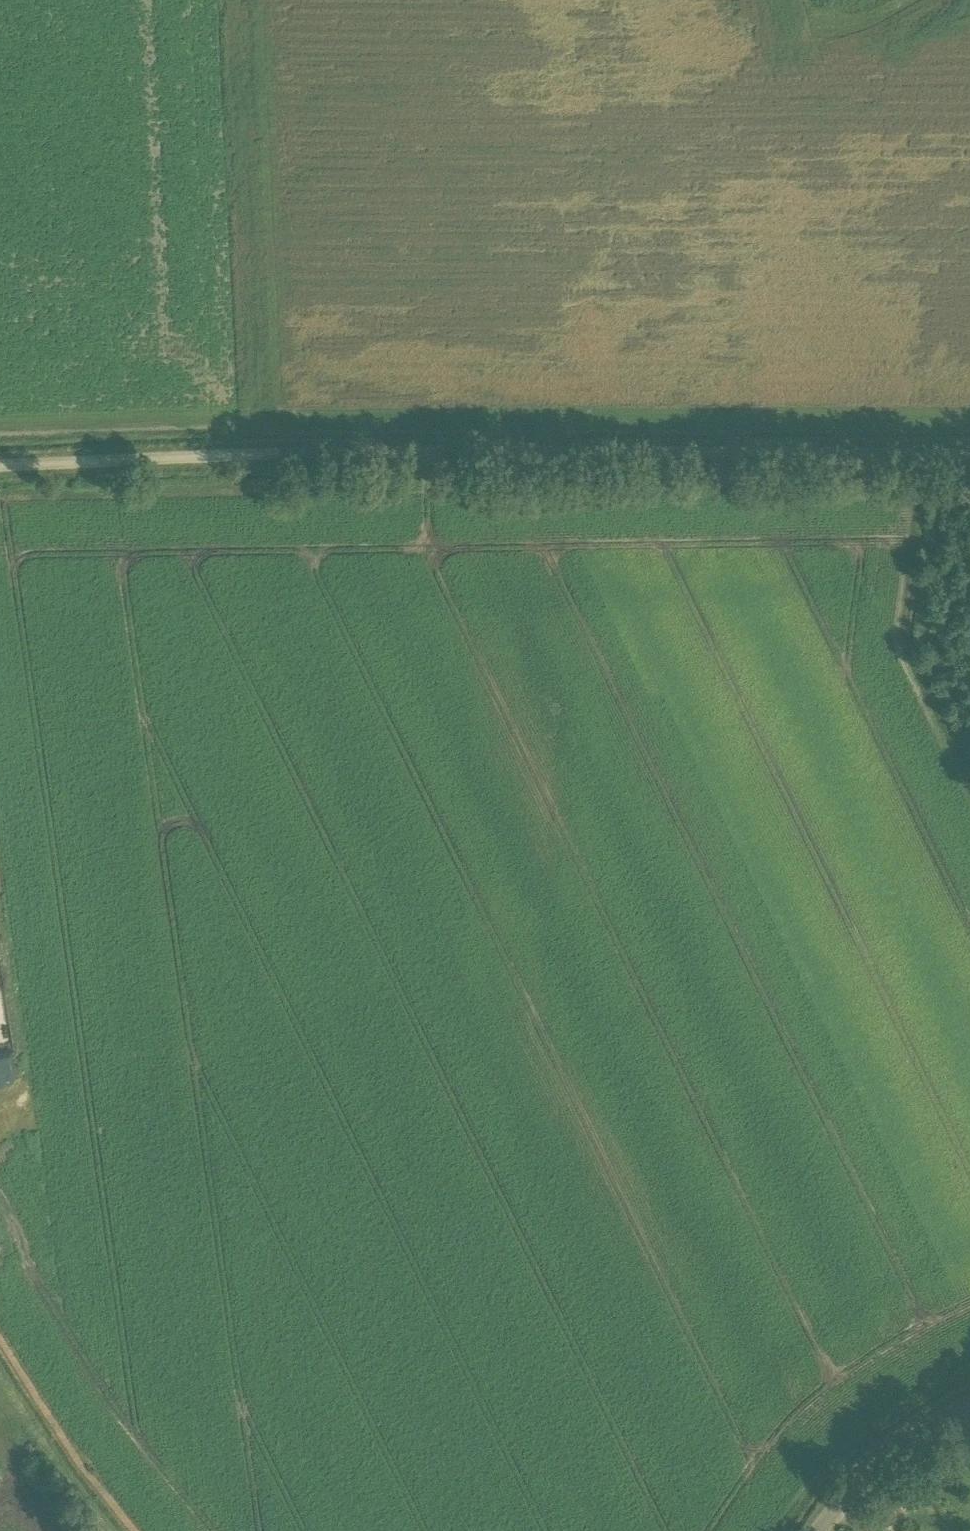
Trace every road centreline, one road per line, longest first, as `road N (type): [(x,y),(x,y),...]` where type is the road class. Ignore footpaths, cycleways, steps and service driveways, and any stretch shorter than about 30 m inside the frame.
road 1 (unclassified): [(969,452),(534,450),(0,465)]
road 2 (unclassified): [(816,1530),(887,1455),(969,1406)]

